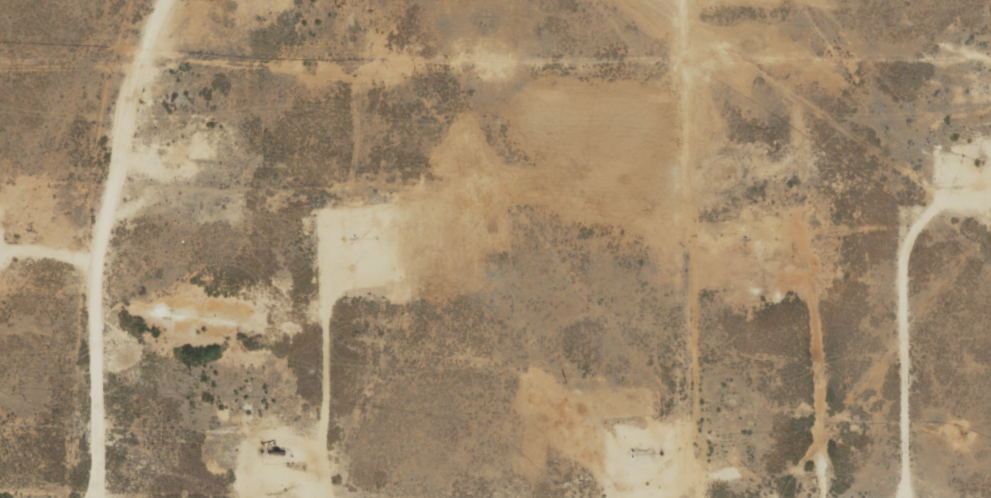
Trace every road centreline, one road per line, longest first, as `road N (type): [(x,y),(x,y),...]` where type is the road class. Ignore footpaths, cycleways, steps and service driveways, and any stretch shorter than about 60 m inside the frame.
road 1 (track): [(908,497),(900,350),(914,253),(930,226)]

